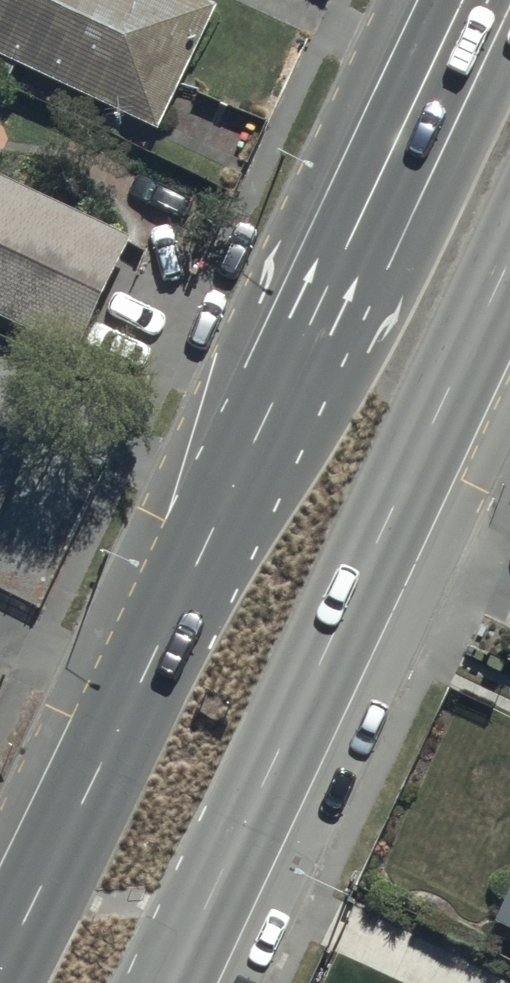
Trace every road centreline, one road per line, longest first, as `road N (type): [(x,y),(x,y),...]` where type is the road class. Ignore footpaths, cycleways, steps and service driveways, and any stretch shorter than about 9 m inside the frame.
road 1 (secondary): [(0,976),(468,0)]
road 2 (secondary): [(509,258),(173,982)]

